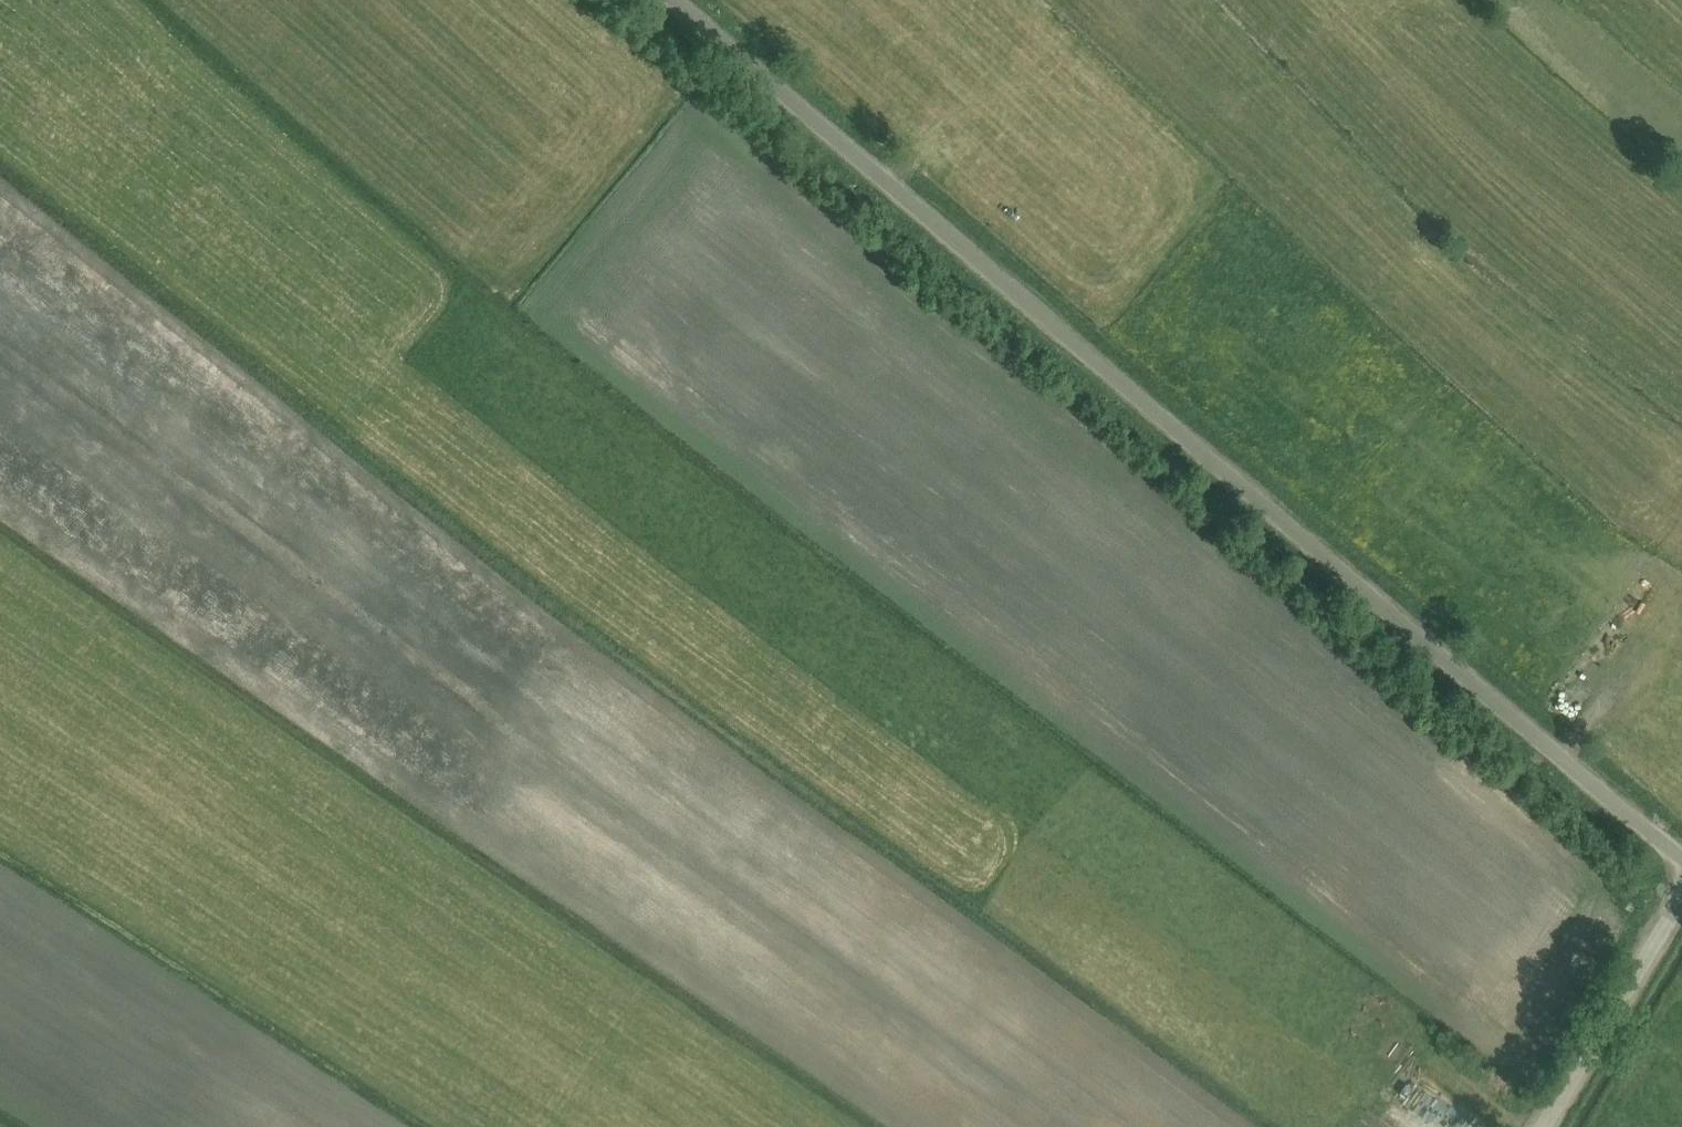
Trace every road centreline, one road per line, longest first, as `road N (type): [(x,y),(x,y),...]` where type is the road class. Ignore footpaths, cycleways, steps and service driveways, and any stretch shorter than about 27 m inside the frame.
road 1 (unclassified): [(1681,856),(1440,661),(672,0)]
road 2 (unclassified): [(1542,1126),(1681,896)]

